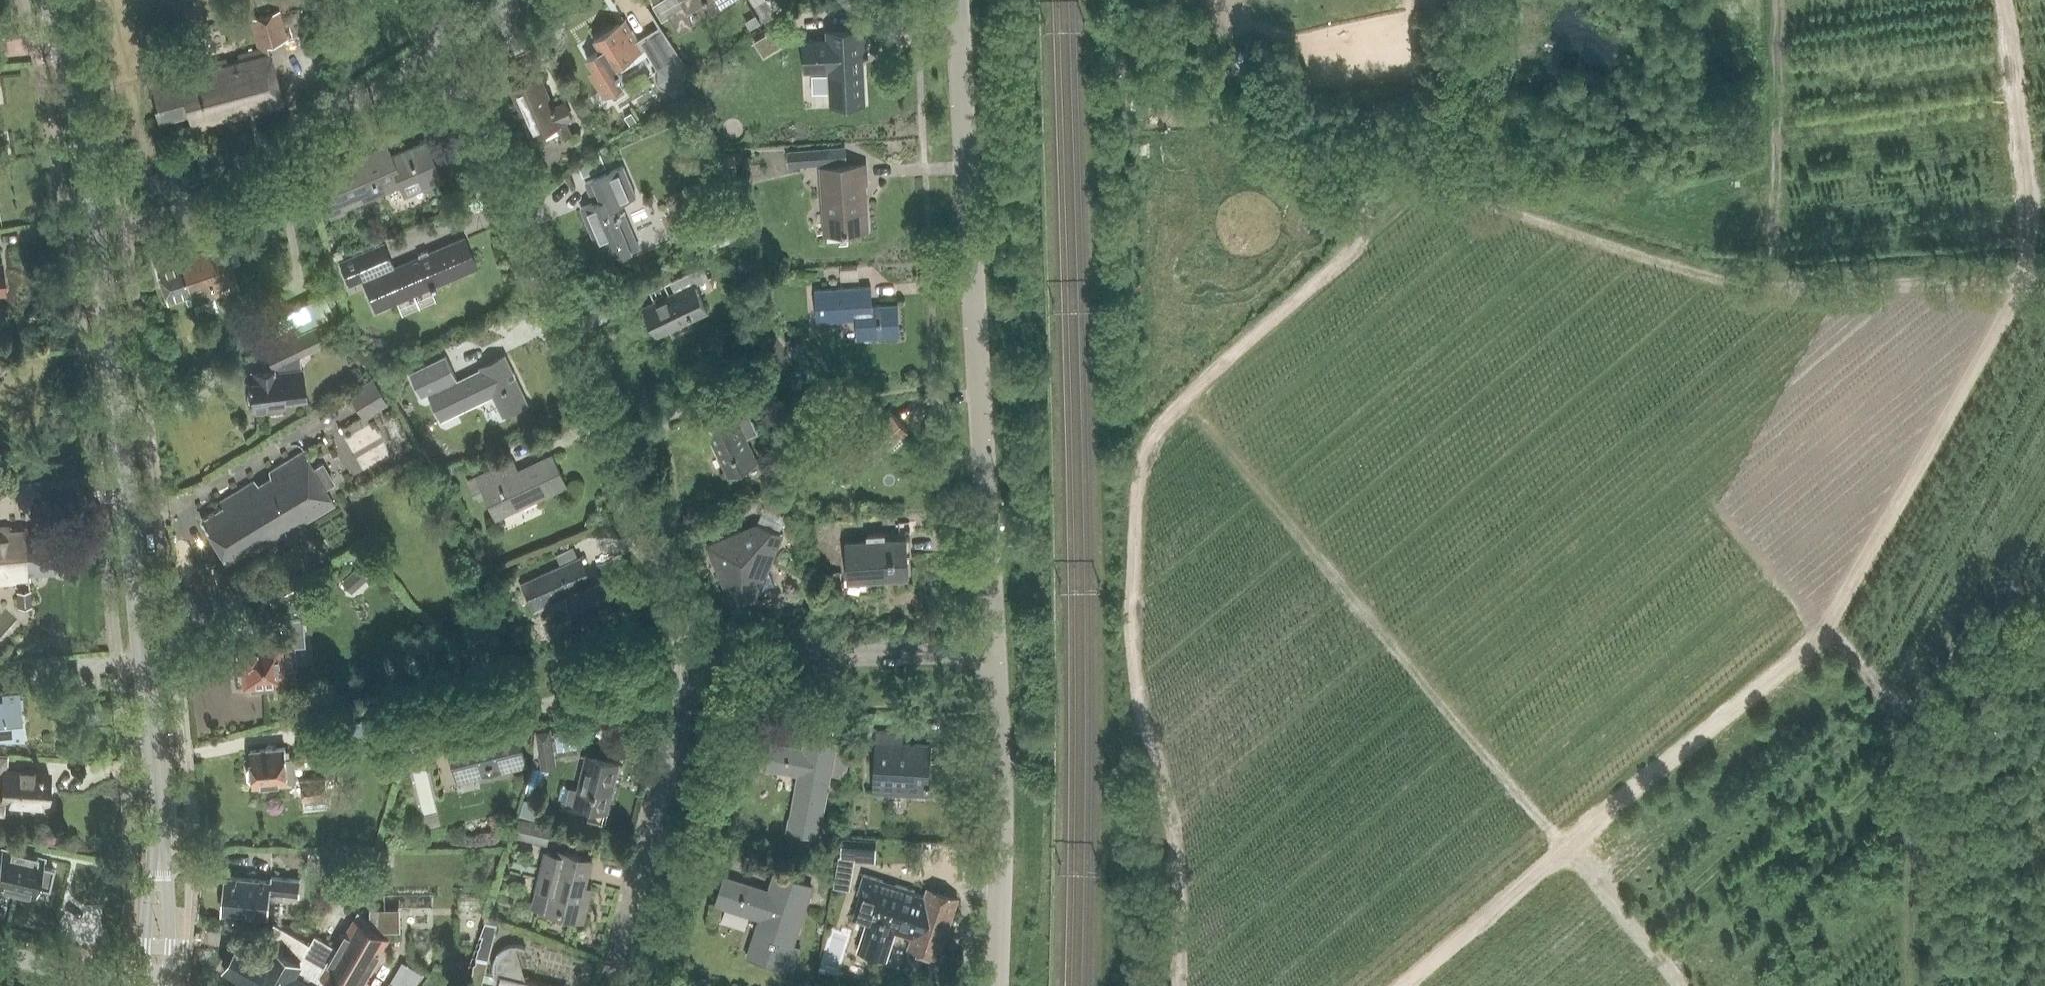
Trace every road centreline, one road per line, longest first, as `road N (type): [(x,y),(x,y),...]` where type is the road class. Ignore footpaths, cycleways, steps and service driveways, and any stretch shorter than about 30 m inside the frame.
road 1 (track): [(1175,985),(1162,782),(1131,641),(1143,464),(1165,421),(1218,362),(1347,254),(1365,206),(1354,151),(1237,83),(1224,29),(1195,0)]
road 2 (track): [(1354,151),(1545,224),(1744,285),(1837,293),(2023,286),(2030,234),(2002,0)]
road 3 (track): [(1401,985),(1824,629),(2023,286),(2044,289)]
road 4 (track): [(1180,403),(1687,985)]
road 5 (unclassified): [(699,660),(424,62)]
road 6 (unclassified): [(994,643),(957,0)]
road 7 (secondary): [(157,985),(157,881),(123,489)]
road 8 (secondary): [(123,489),(80,136),(50,0)]
road 9 (unclassified): [(996,985),(994,643)]
road 10 (unclassified): [(134,235),(424,62)]
road 11 (unclassified): [(613,985),(699,660)]
road 12 (unclassified): [(699,660),(994,643)]
road 13 (residential): [(0,498),(123,489)]

